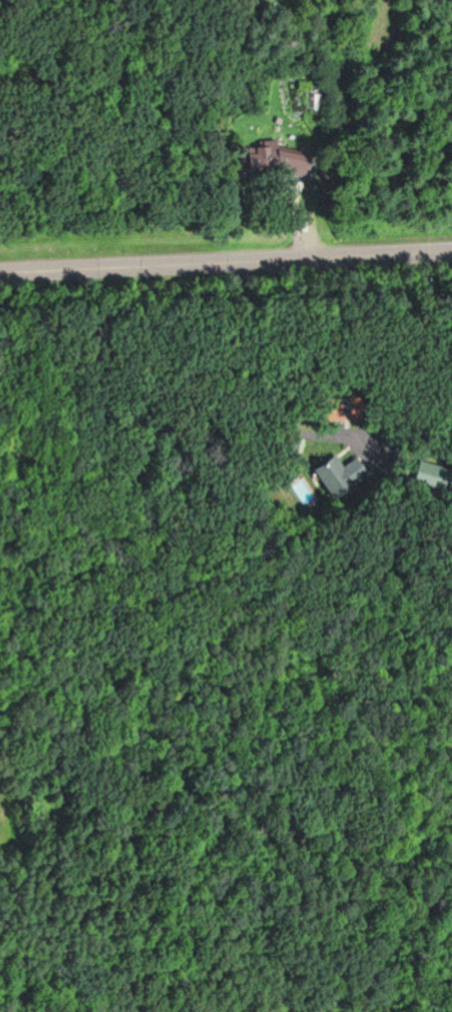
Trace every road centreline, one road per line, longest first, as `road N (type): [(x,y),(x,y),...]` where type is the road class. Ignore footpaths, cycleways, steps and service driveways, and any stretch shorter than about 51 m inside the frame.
road 1 (residential): [(0,271),(451,250)]

